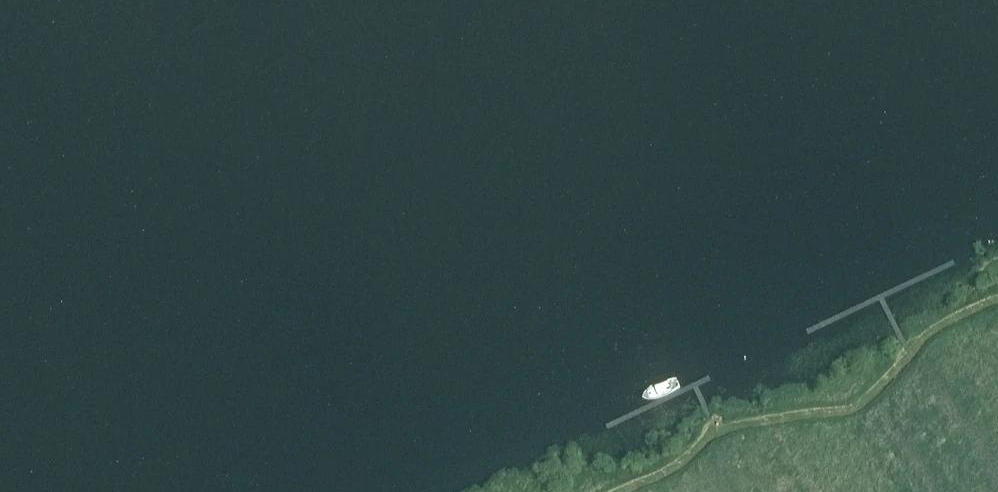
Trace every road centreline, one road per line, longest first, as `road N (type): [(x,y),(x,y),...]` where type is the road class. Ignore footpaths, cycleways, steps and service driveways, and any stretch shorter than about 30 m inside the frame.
road 1 (track): [(997,302),(909,351),(862,403),(720,430),(618,491)]

